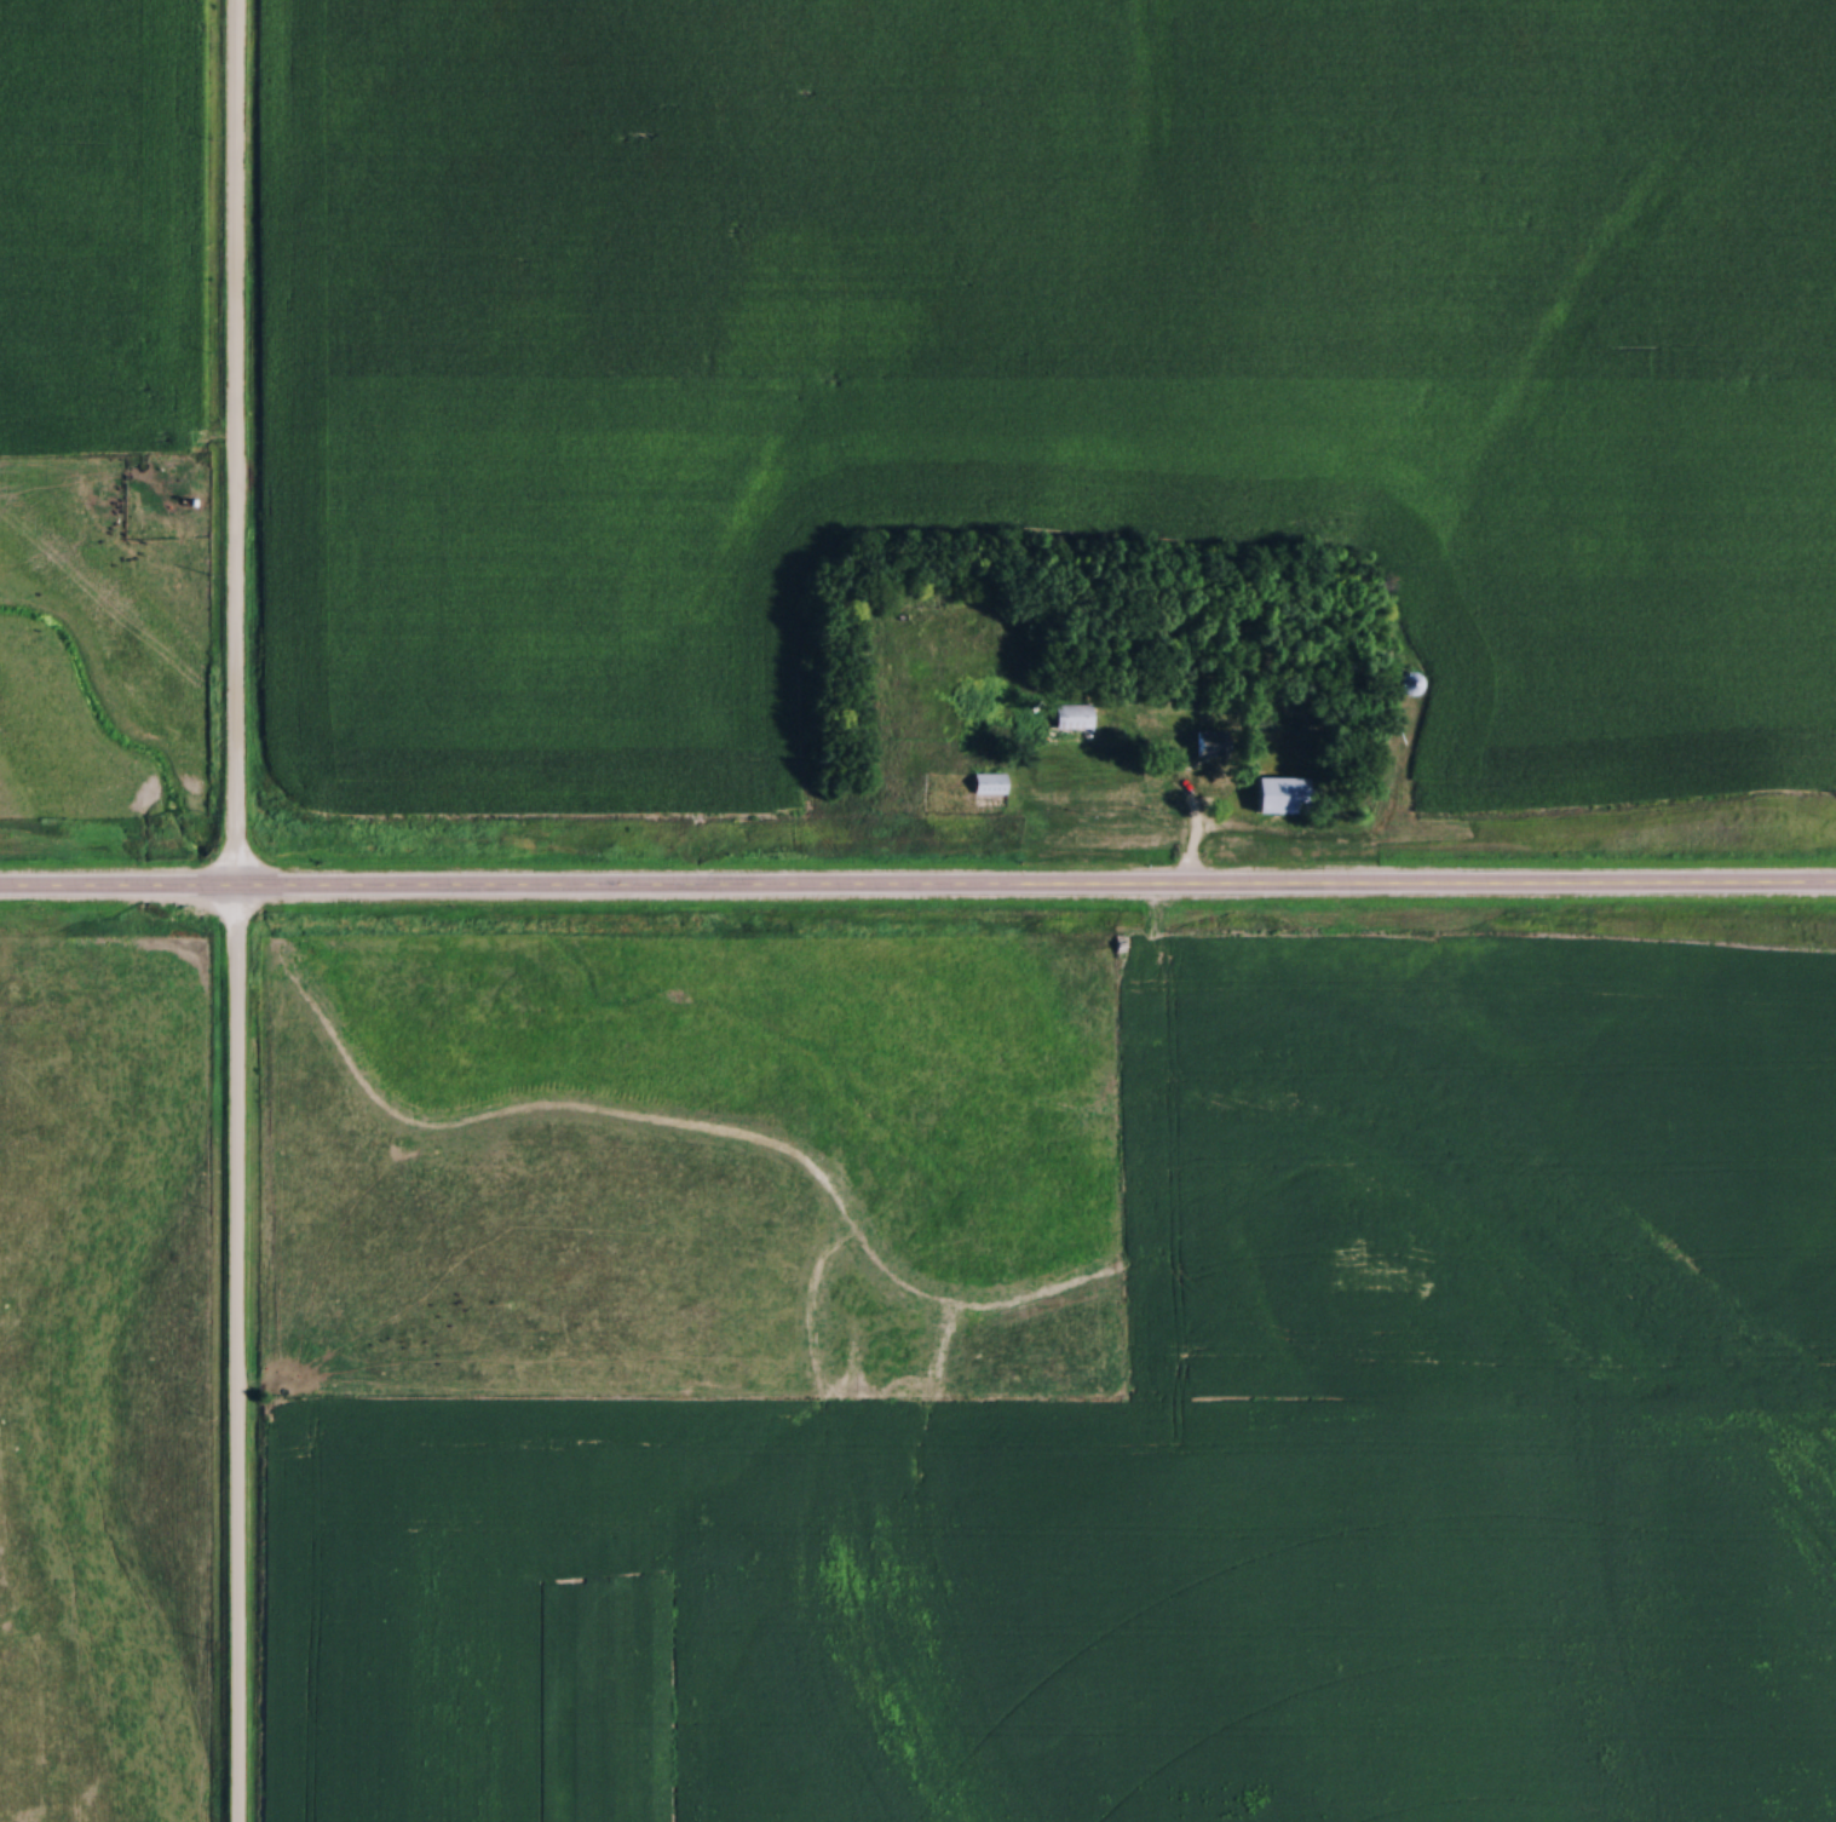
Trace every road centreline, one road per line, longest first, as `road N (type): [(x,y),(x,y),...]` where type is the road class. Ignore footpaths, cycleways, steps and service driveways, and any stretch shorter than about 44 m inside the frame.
road 1 (residential): [(236,1821),(237,0)]
road 2 (secondary): [(237,887),(1835,890)]
road 3 (secondary): [(0,888),(237,887)]

